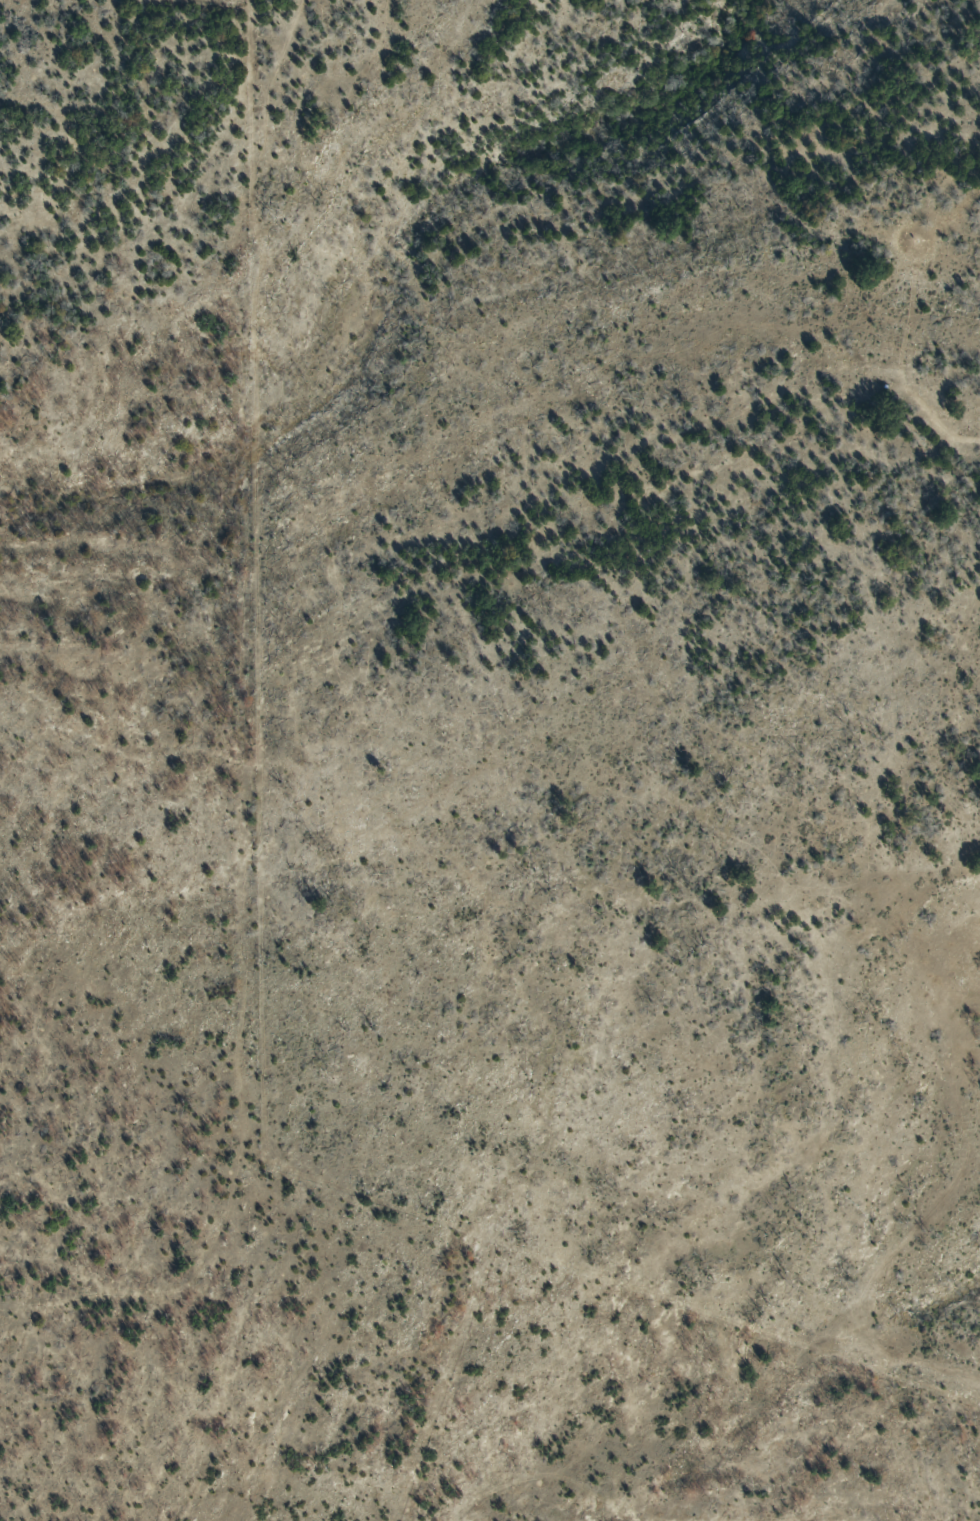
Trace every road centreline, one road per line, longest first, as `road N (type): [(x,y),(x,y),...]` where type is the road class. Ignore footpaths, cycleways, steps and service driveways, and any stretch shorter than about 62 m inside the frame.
road 1 (residential): [(0,1350),(141,1335),(181,1316),(250,1212)]

